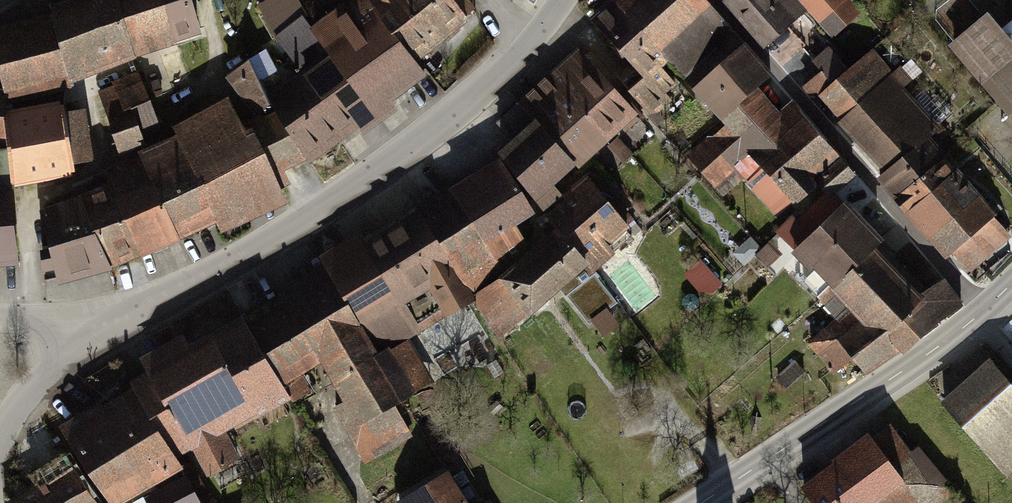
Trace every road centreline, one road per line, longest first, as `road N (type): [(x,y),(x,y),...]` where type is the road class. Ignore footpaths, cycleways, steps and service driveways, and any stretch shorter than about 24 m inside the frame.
road 1 (residential): [(563,0),(499,75),(377,172),(289,232),(97,330)]
road 2 (residential): [(721,0),(984,311)]
road 3 (secondary): [(703,502),(976,317)]
road 4 (residential): [(97,330),(26,397),(0,439)]

